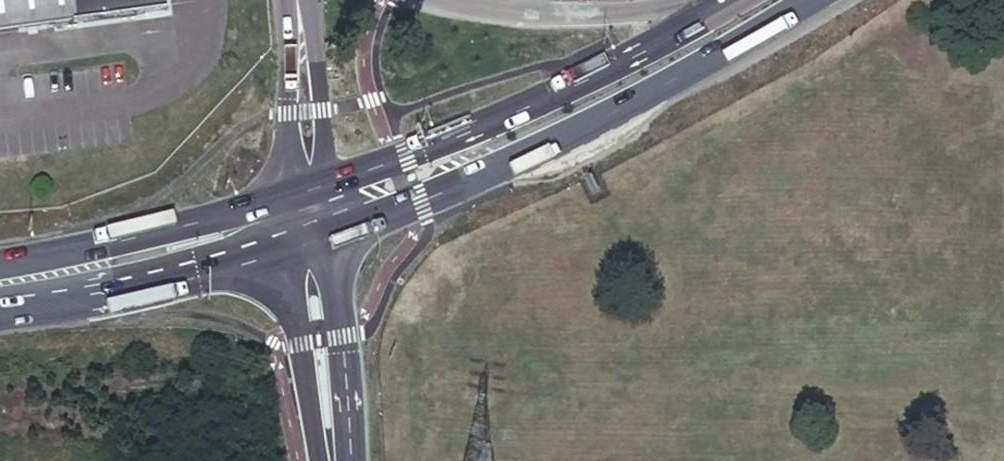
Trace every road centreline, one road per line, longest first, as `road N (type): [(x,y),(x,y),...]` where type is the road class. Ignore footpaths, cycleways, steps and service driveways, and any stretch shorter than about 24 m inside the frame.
road 1 (primary): [(331,231),(519,159),(804,0)]
road 2 (primary): [(732,0),(518,110),(327,185)]
road 3 (primary): [(0,307),(197,271),(290,243)]
road 4 (primary): [(288,198),(130,244),(0,264)]
road 5 (tertiary): [(352,460),(331,231)]
road 6 (tertiary): [(290,243),(318,460)]
road 7 (unclassified): [(286,0),(288,198)]
road 8 (unclassified): [(327,185),(310,0)]

